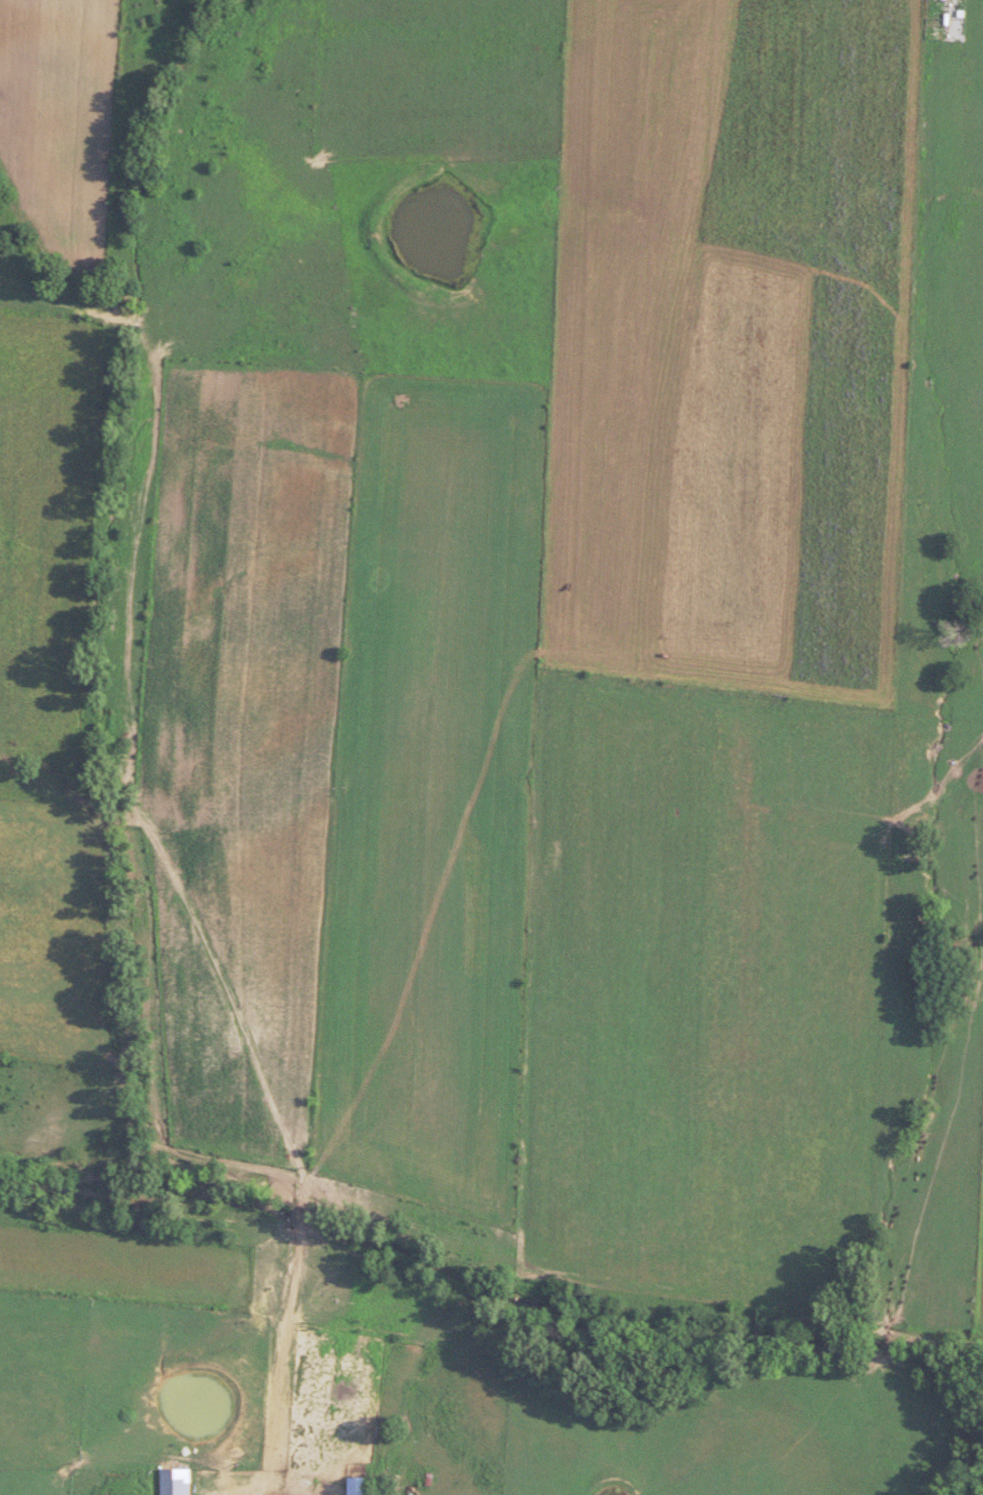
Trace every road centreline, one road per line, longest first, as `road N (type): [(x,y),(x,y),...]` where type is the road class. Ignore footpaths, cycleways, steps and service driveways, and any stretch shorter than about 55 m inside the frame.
road 1 (residential): [(281,1494),(289,1316),(306,1197),(176,1158),(162,1127),(145,903),(113,669),(140,395)]
road 2 (track): [(982,724),(543,669),(566,0)]

